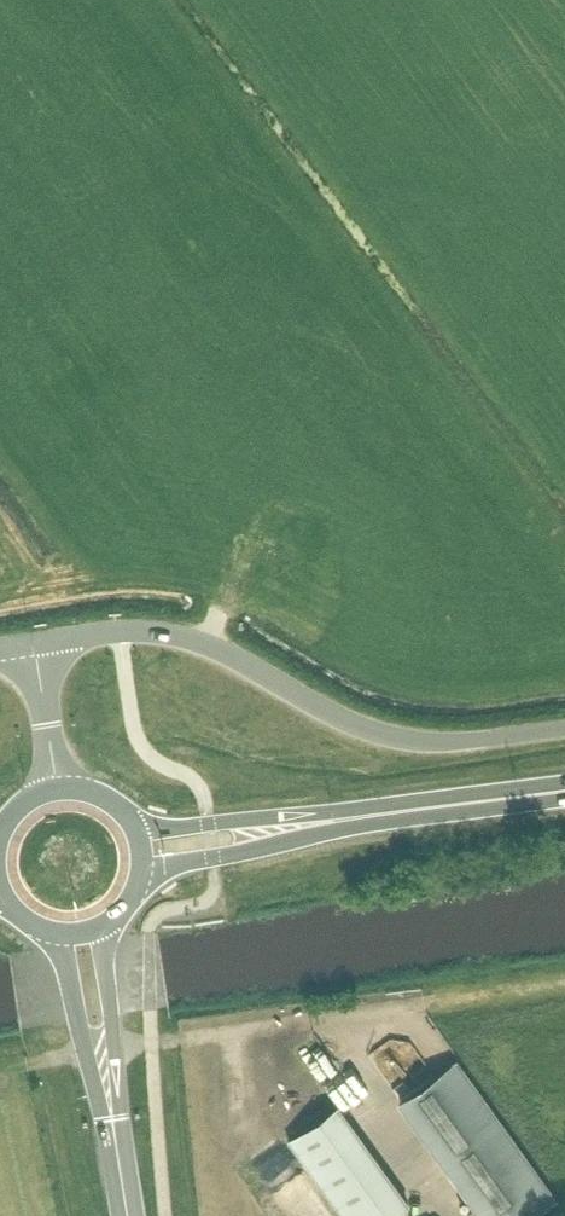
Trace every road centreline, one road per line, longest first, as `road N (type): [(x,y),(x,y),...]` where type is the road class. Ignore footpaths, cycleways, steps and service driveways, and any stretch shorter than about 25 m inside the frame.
road 1 (unclassified): [(33,643),(120,629),(191,638),(335,716),(396,736),(443,742),(564,727)]
road 2 (track): [(152,1039),(564,978)]
road 3 (trunk): [(140,878),(372,814)]
road 4 (trunk): [(372,814),(134,828)]
road 5 (trunk): [(372,814),(564,790)]
road 6 (unclassified): [(57,788),(33,643)]
road 7 (tertiary): [(55,932),(88,1048)]

